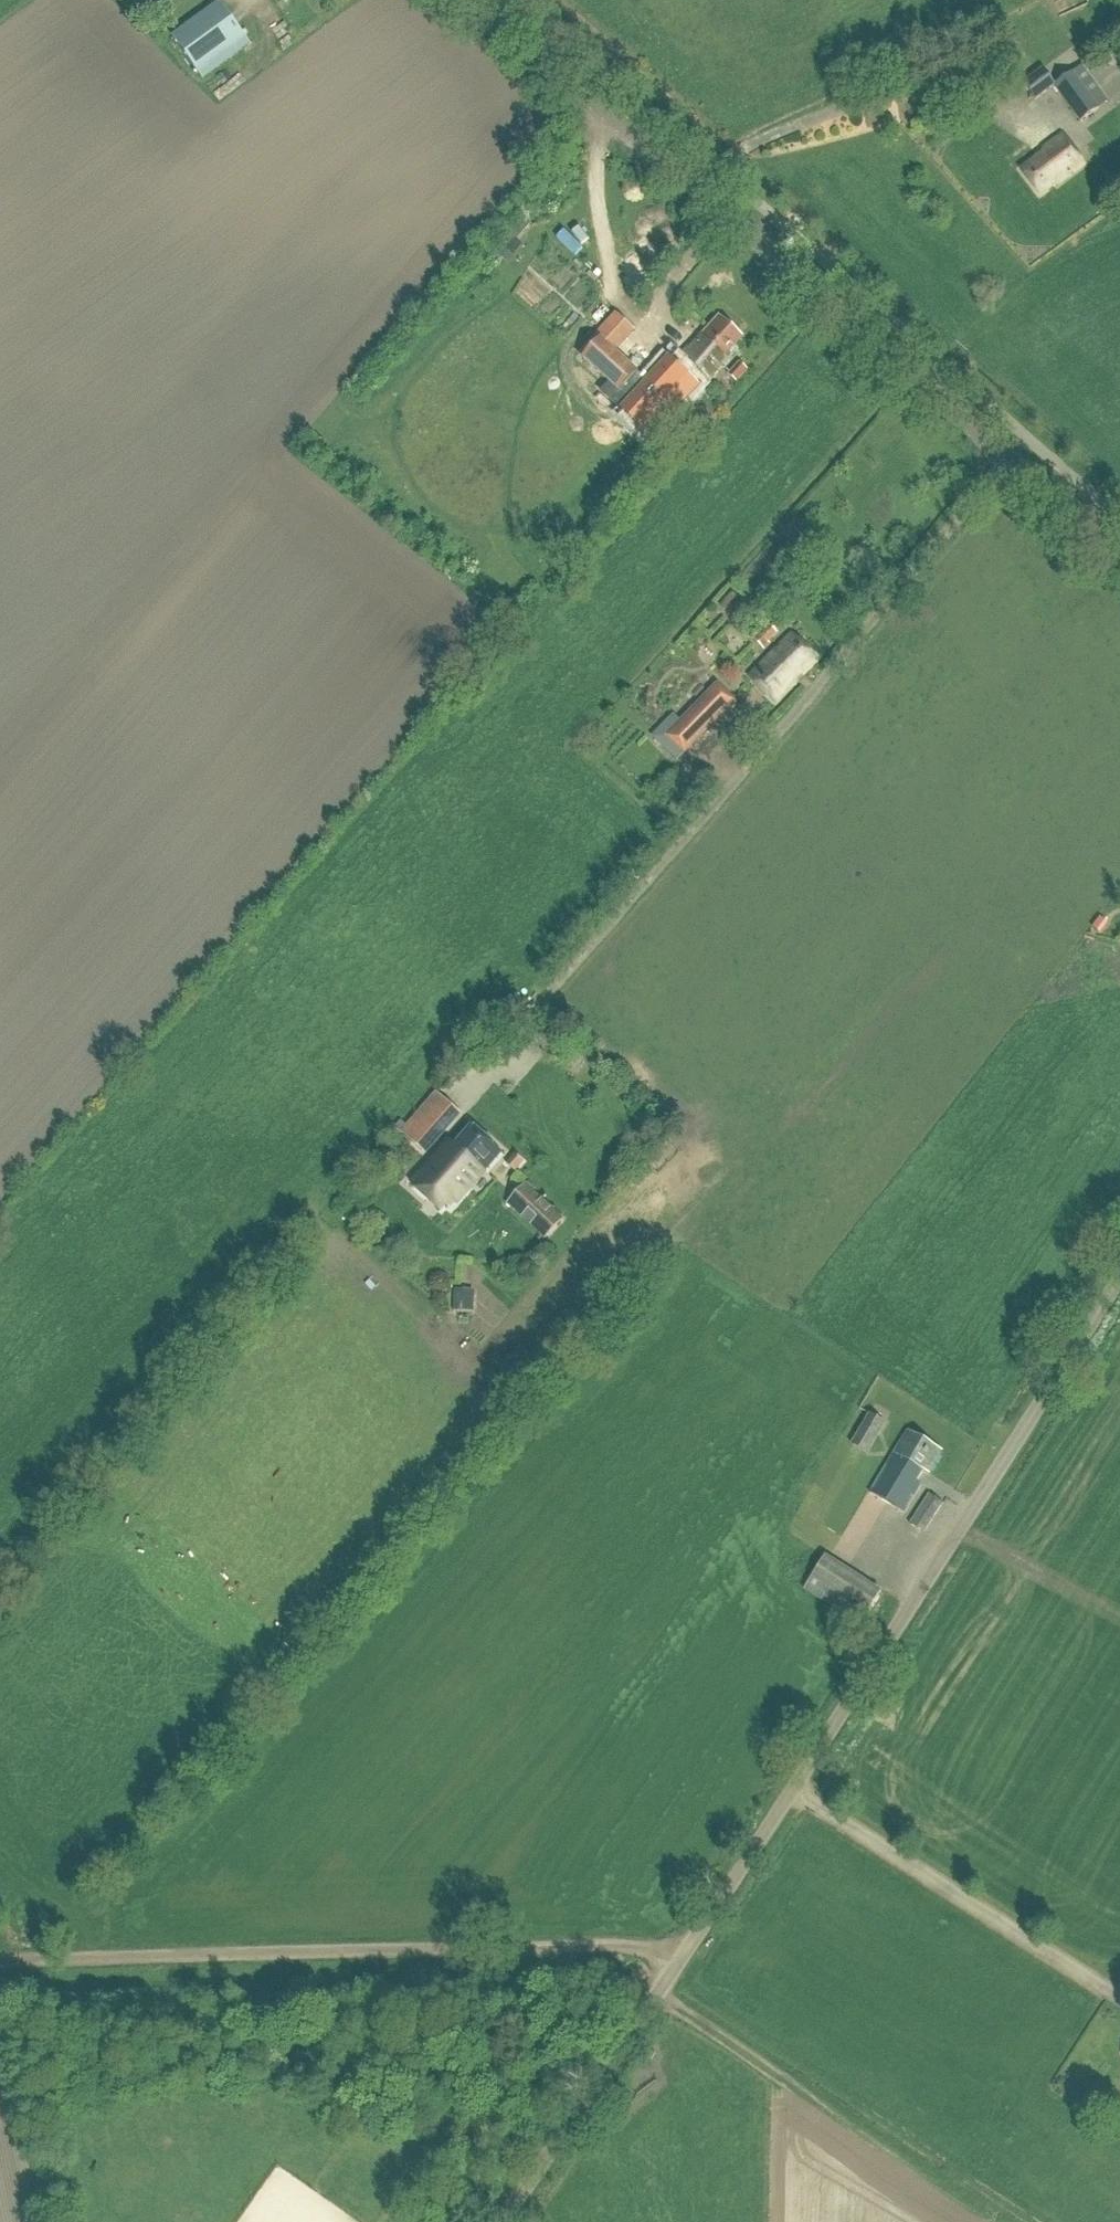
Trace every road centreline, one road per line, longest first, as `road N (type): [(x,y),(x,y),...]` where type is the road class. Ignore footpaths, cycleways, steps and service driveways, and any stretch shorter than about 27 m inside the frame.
road 1 (unclassified): [(501,2221),(1119,1274)]
road 2 (tertiary): [(1119,556),(479,0)]
road 3 (track): [(1012,463),(463,1091)]
road 4 (track): [(679,1958),(628,1944),(0,1969)]
road 5 (track): [(986,2221),(655,1993)]
road 6 (track): [(789,1787),(1119,1996)]

